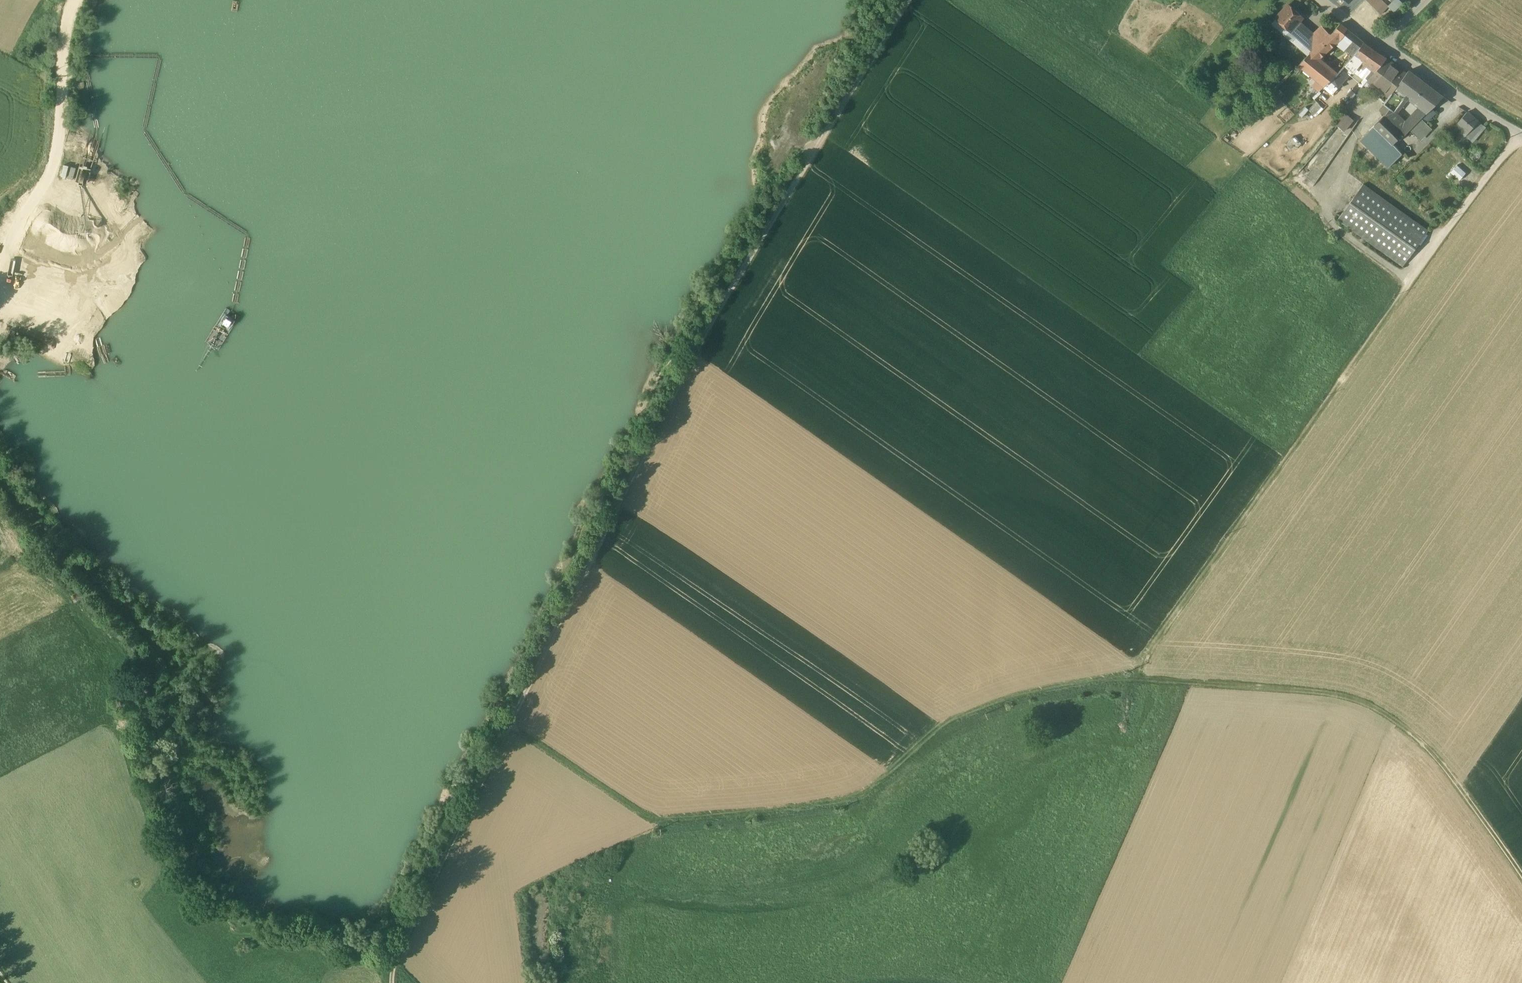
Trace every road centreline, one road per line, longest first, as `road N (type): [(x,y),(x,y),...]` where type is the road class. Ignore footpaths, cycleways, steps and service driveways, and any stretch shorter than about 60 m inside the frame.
road 1 (track): [(391,982),(398,951),(695,352),(907,0)]
road 2 (track): [(1521,873),(1447,768),(1372,707),(1294,693),(1127,686),(1404,288)]
road 3 (track): [(1127,686),(1044,697),(945,732),(856,806),(708,828),(665,828),(646,818),(510,723)]
road 4 (track): [(1519,134),(1404,288)]
road 5 (residential): [(1383,45),(1519,134)]

